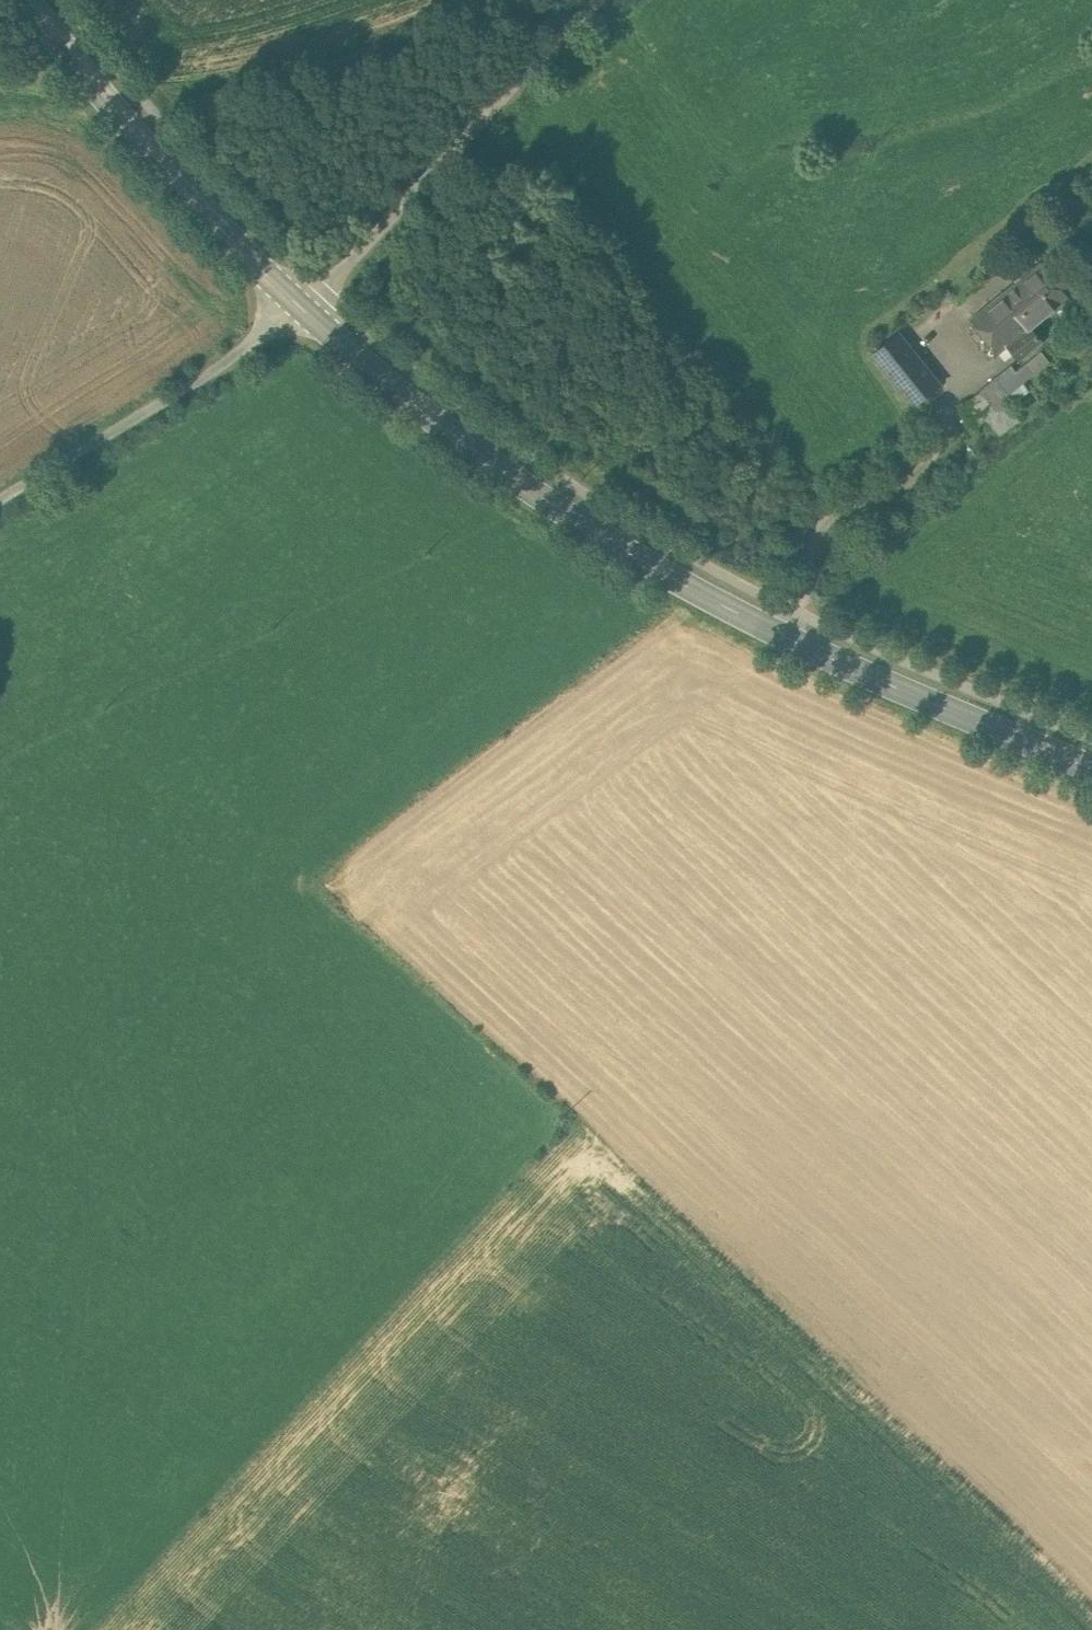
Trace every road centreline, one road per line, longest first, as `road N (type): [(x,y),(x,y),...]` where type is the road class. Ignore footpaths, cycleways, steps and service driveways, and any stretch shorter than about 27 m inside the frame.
road 1 (tertiary): [(307,305),(386,382),(648,567),(835,661),(1091,767)]
road 2 (track): [(595,0),(307,305)]
road 3 (tertiary): [(38,0),(167,163),(307,305)]
road 4 (unclassified): [(307,305),(236,359),(0,503)]

